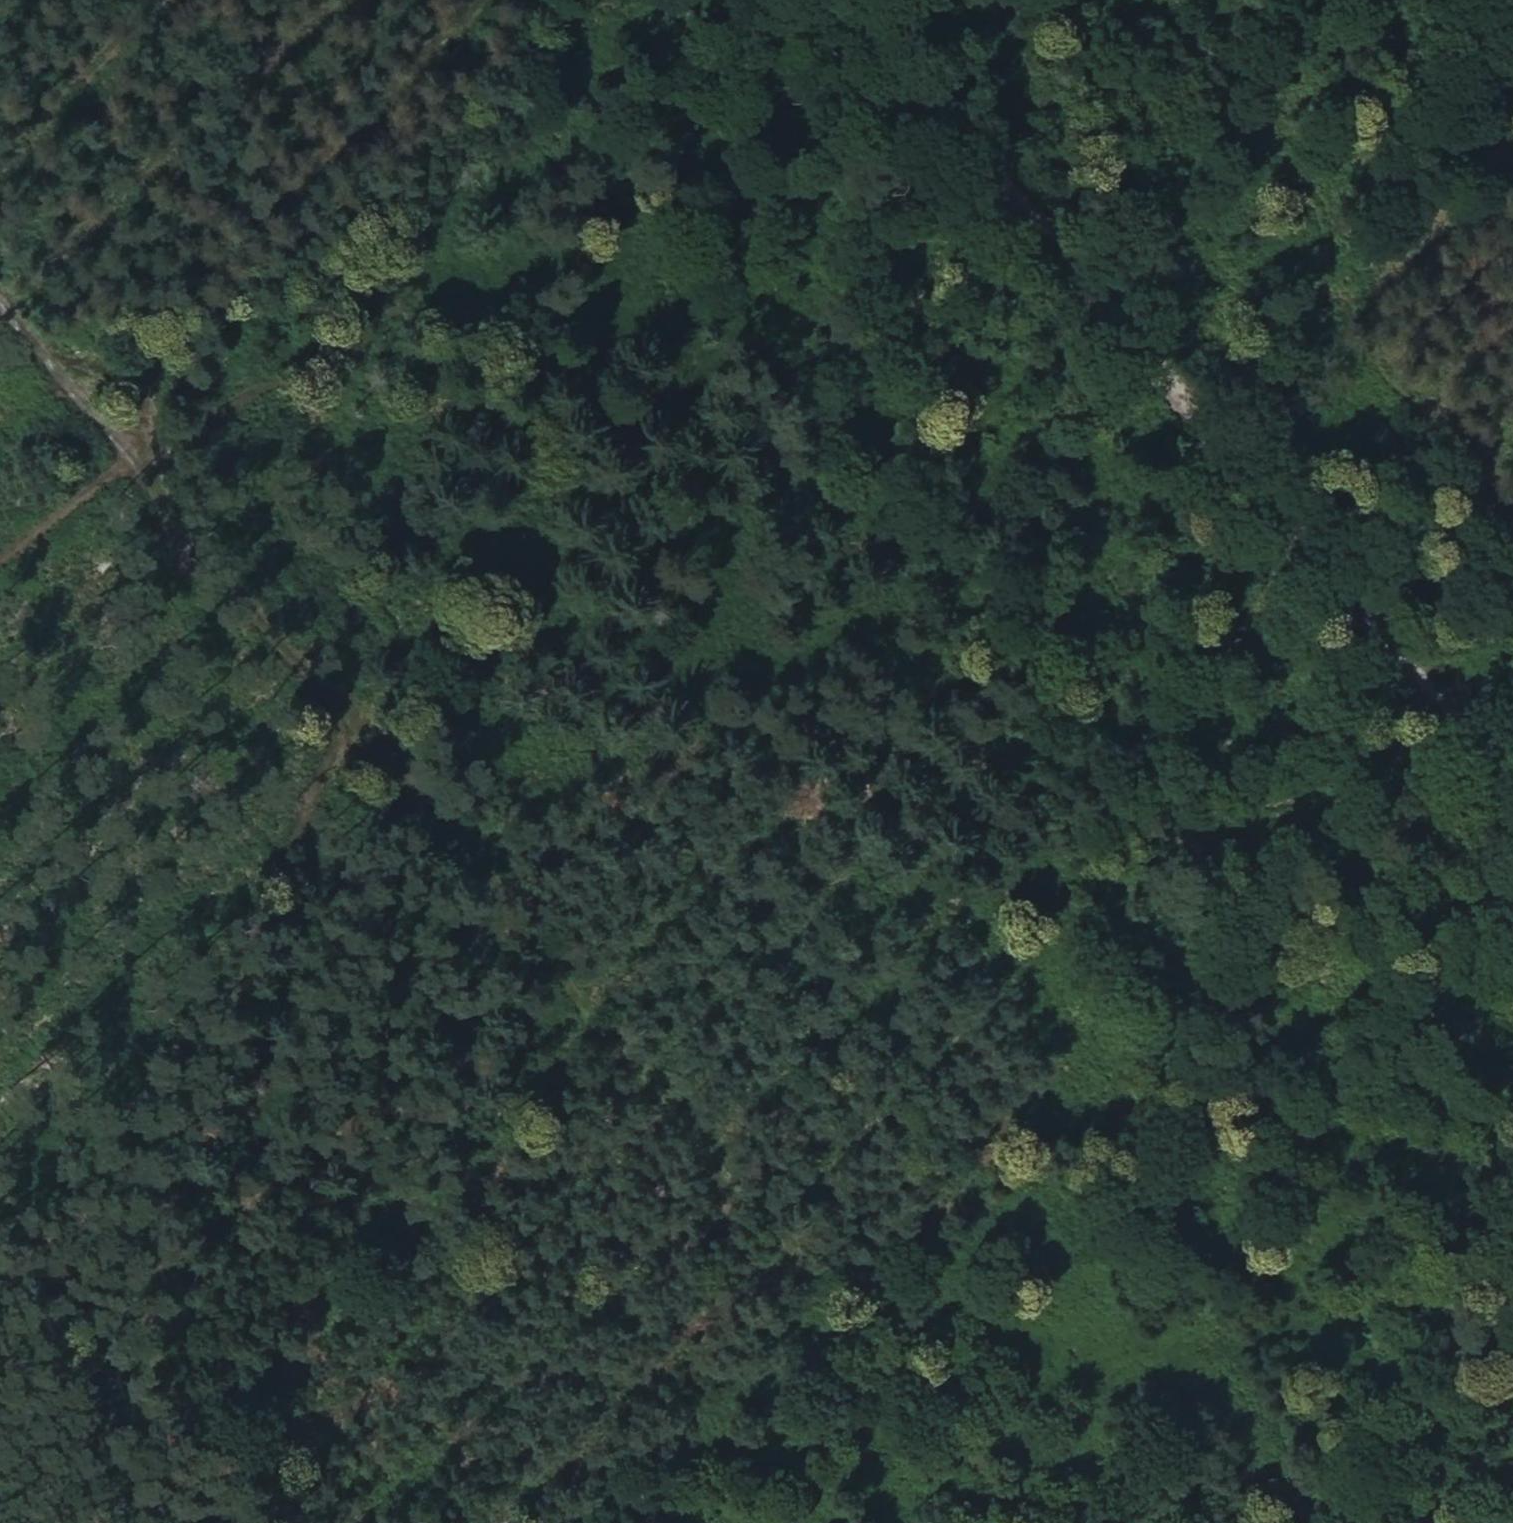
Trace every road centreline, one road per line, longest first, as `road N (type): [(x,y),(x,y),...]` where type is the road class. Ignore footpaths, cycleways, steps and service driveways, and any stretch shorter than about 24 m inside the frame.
road 1 (unclassified): [(1512,790),(843,0)]
road 2 (track): [(1409,1522),(1512,1433)]

